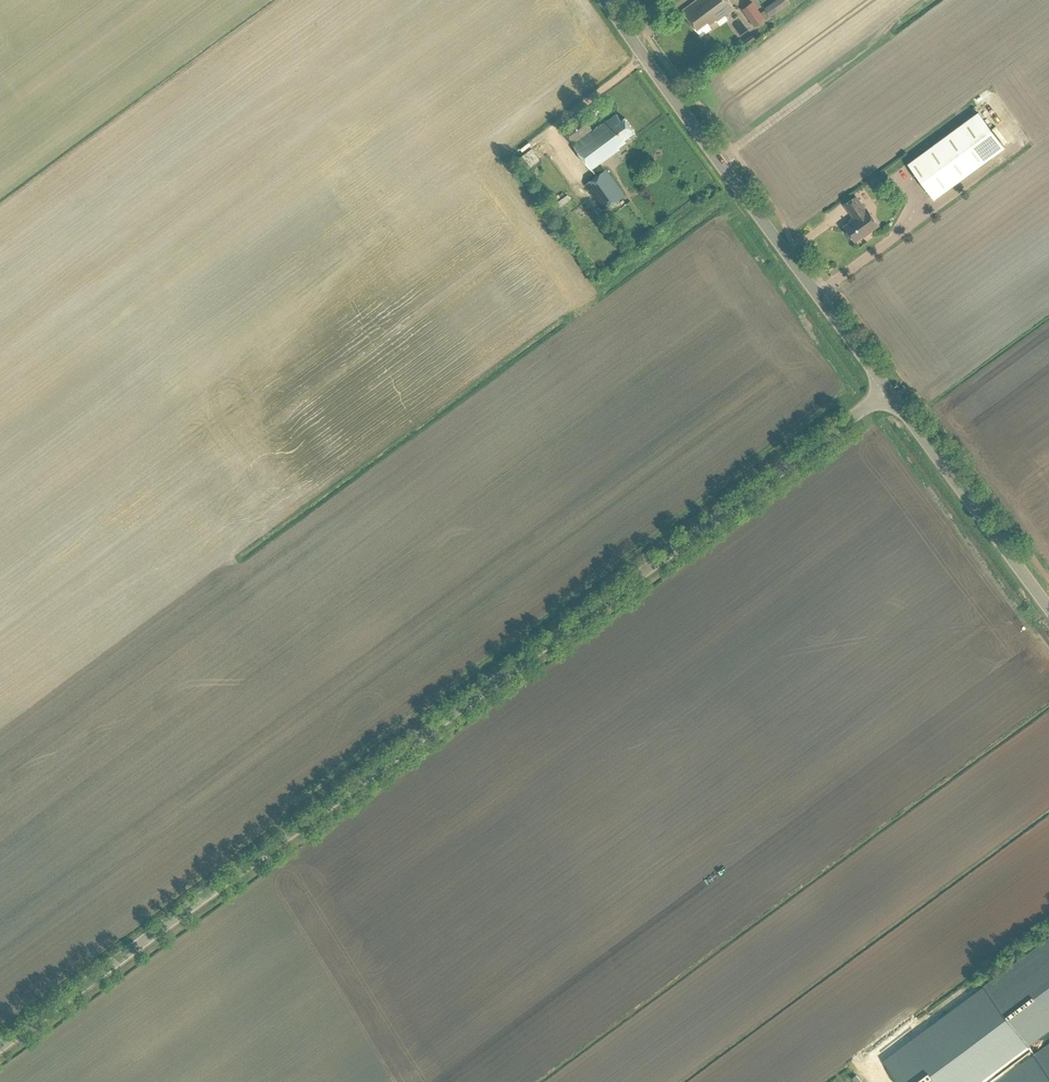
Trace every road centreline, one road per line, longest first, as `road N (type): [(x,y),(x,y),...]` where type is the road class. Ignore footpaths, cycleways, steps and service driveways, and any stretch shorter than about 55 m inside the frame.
road 1 (tertiary): [(0,1042),(888,392)]
road 2 (tertiary): [(888,392),(606,0)]
road 3 (tertiary): [(1048,611),(888,392)]

